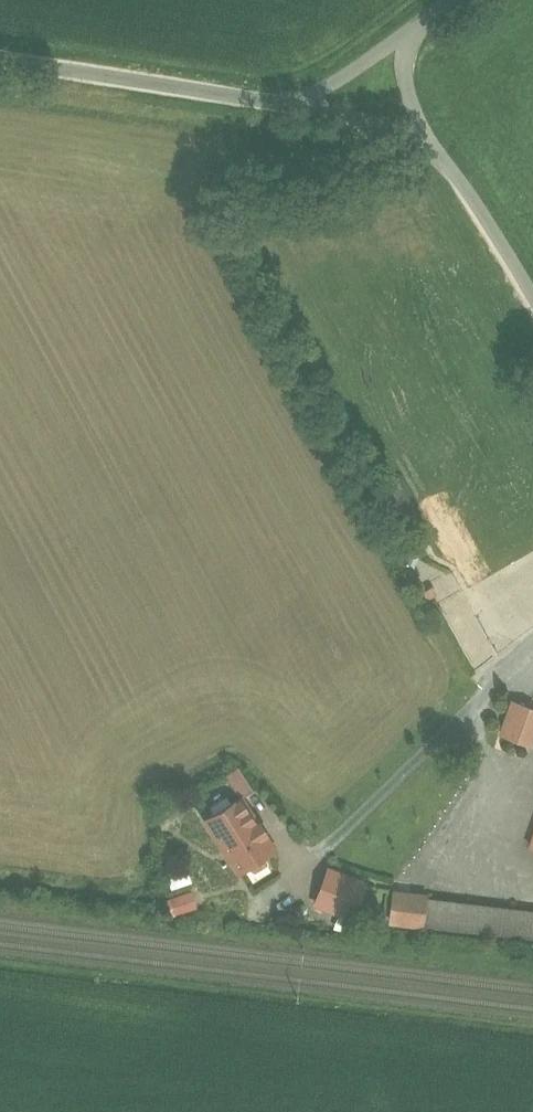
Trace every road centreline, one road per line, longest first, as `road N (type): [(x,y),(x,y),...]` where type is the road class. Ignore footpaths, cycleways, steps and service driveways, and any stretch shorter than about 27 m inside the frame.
road 1 (residential): [(0,56),(282,100),(305,95)]
road 2 (residential): [(430,142),(532,304)]
road 3 (residential): [(305,95),(430,142)]
road 4 (residential): [(305,95),(416,28)]
road 5 (residential): [(416,28),(405,53),(405,84),(430,142)]

